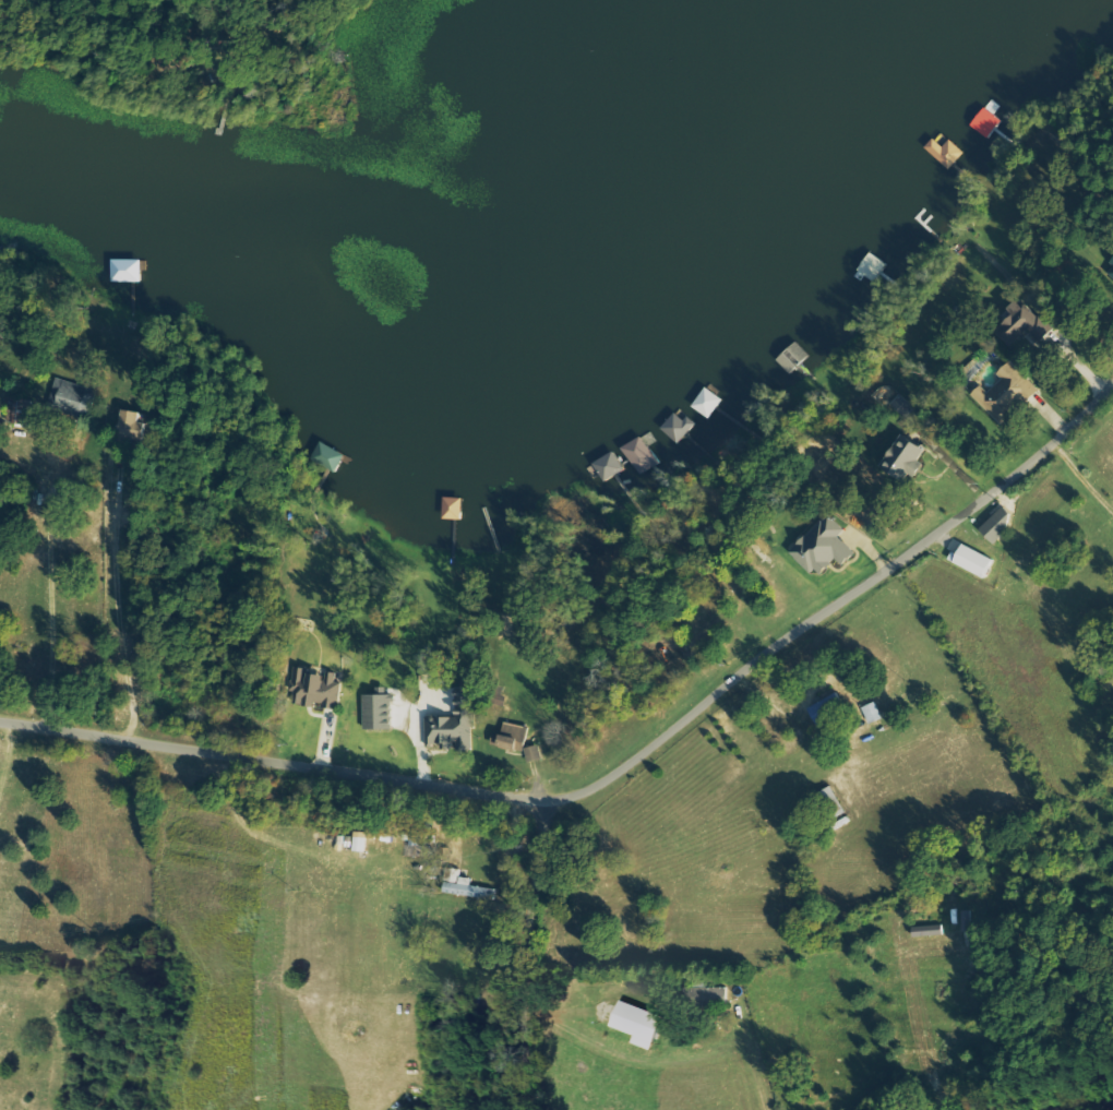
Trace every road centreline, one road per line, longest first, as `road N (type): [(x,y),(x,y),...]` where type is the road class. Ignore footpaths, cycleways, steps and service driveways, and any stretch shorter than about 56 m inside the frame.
road 1 (residential): [(1112,380),(1058,438),(943,530),(771,646),(658,743),(572,793),(534,799),(0,721)]
road 2 (residential): [(514,1109),(540,825),(534,799)]

